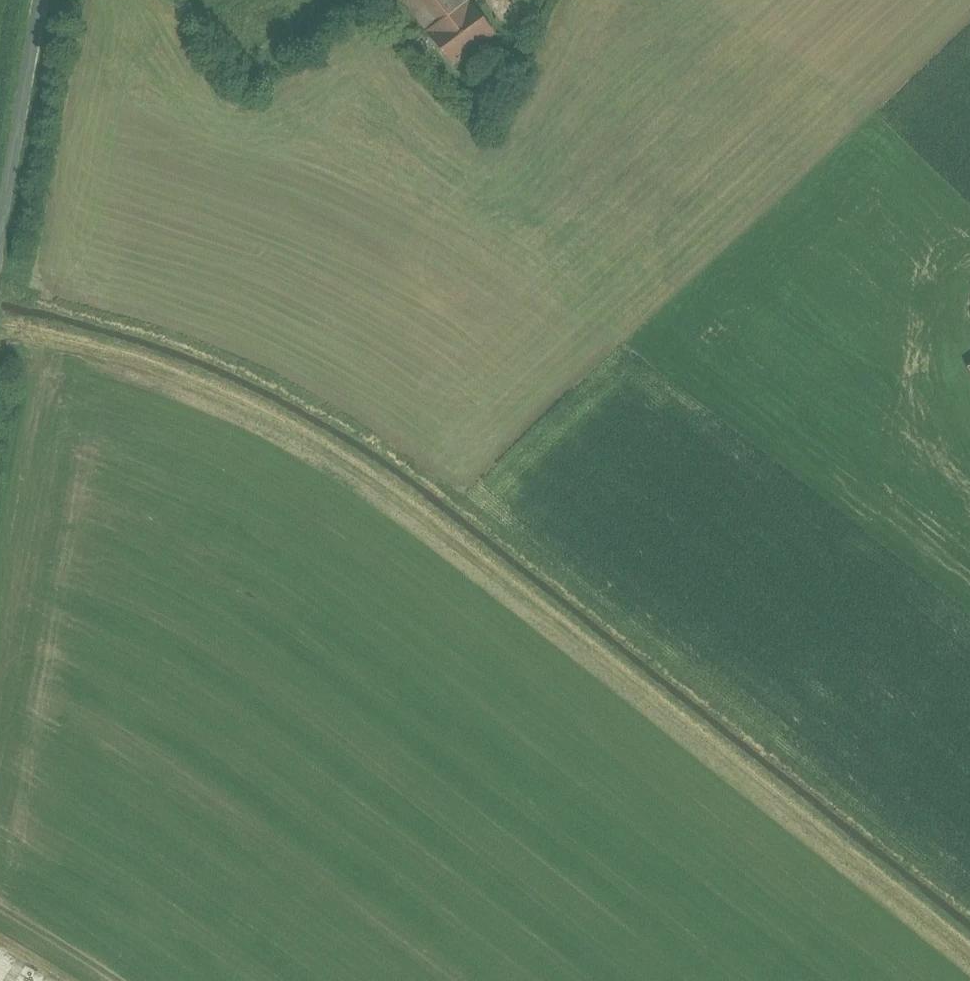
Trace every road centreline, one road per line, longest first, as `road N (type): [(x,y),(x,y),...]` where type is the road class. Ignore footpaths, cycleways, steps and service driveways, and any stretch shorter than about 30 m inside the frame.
road 1 (unclassified): [(0,199),(35,0)]

